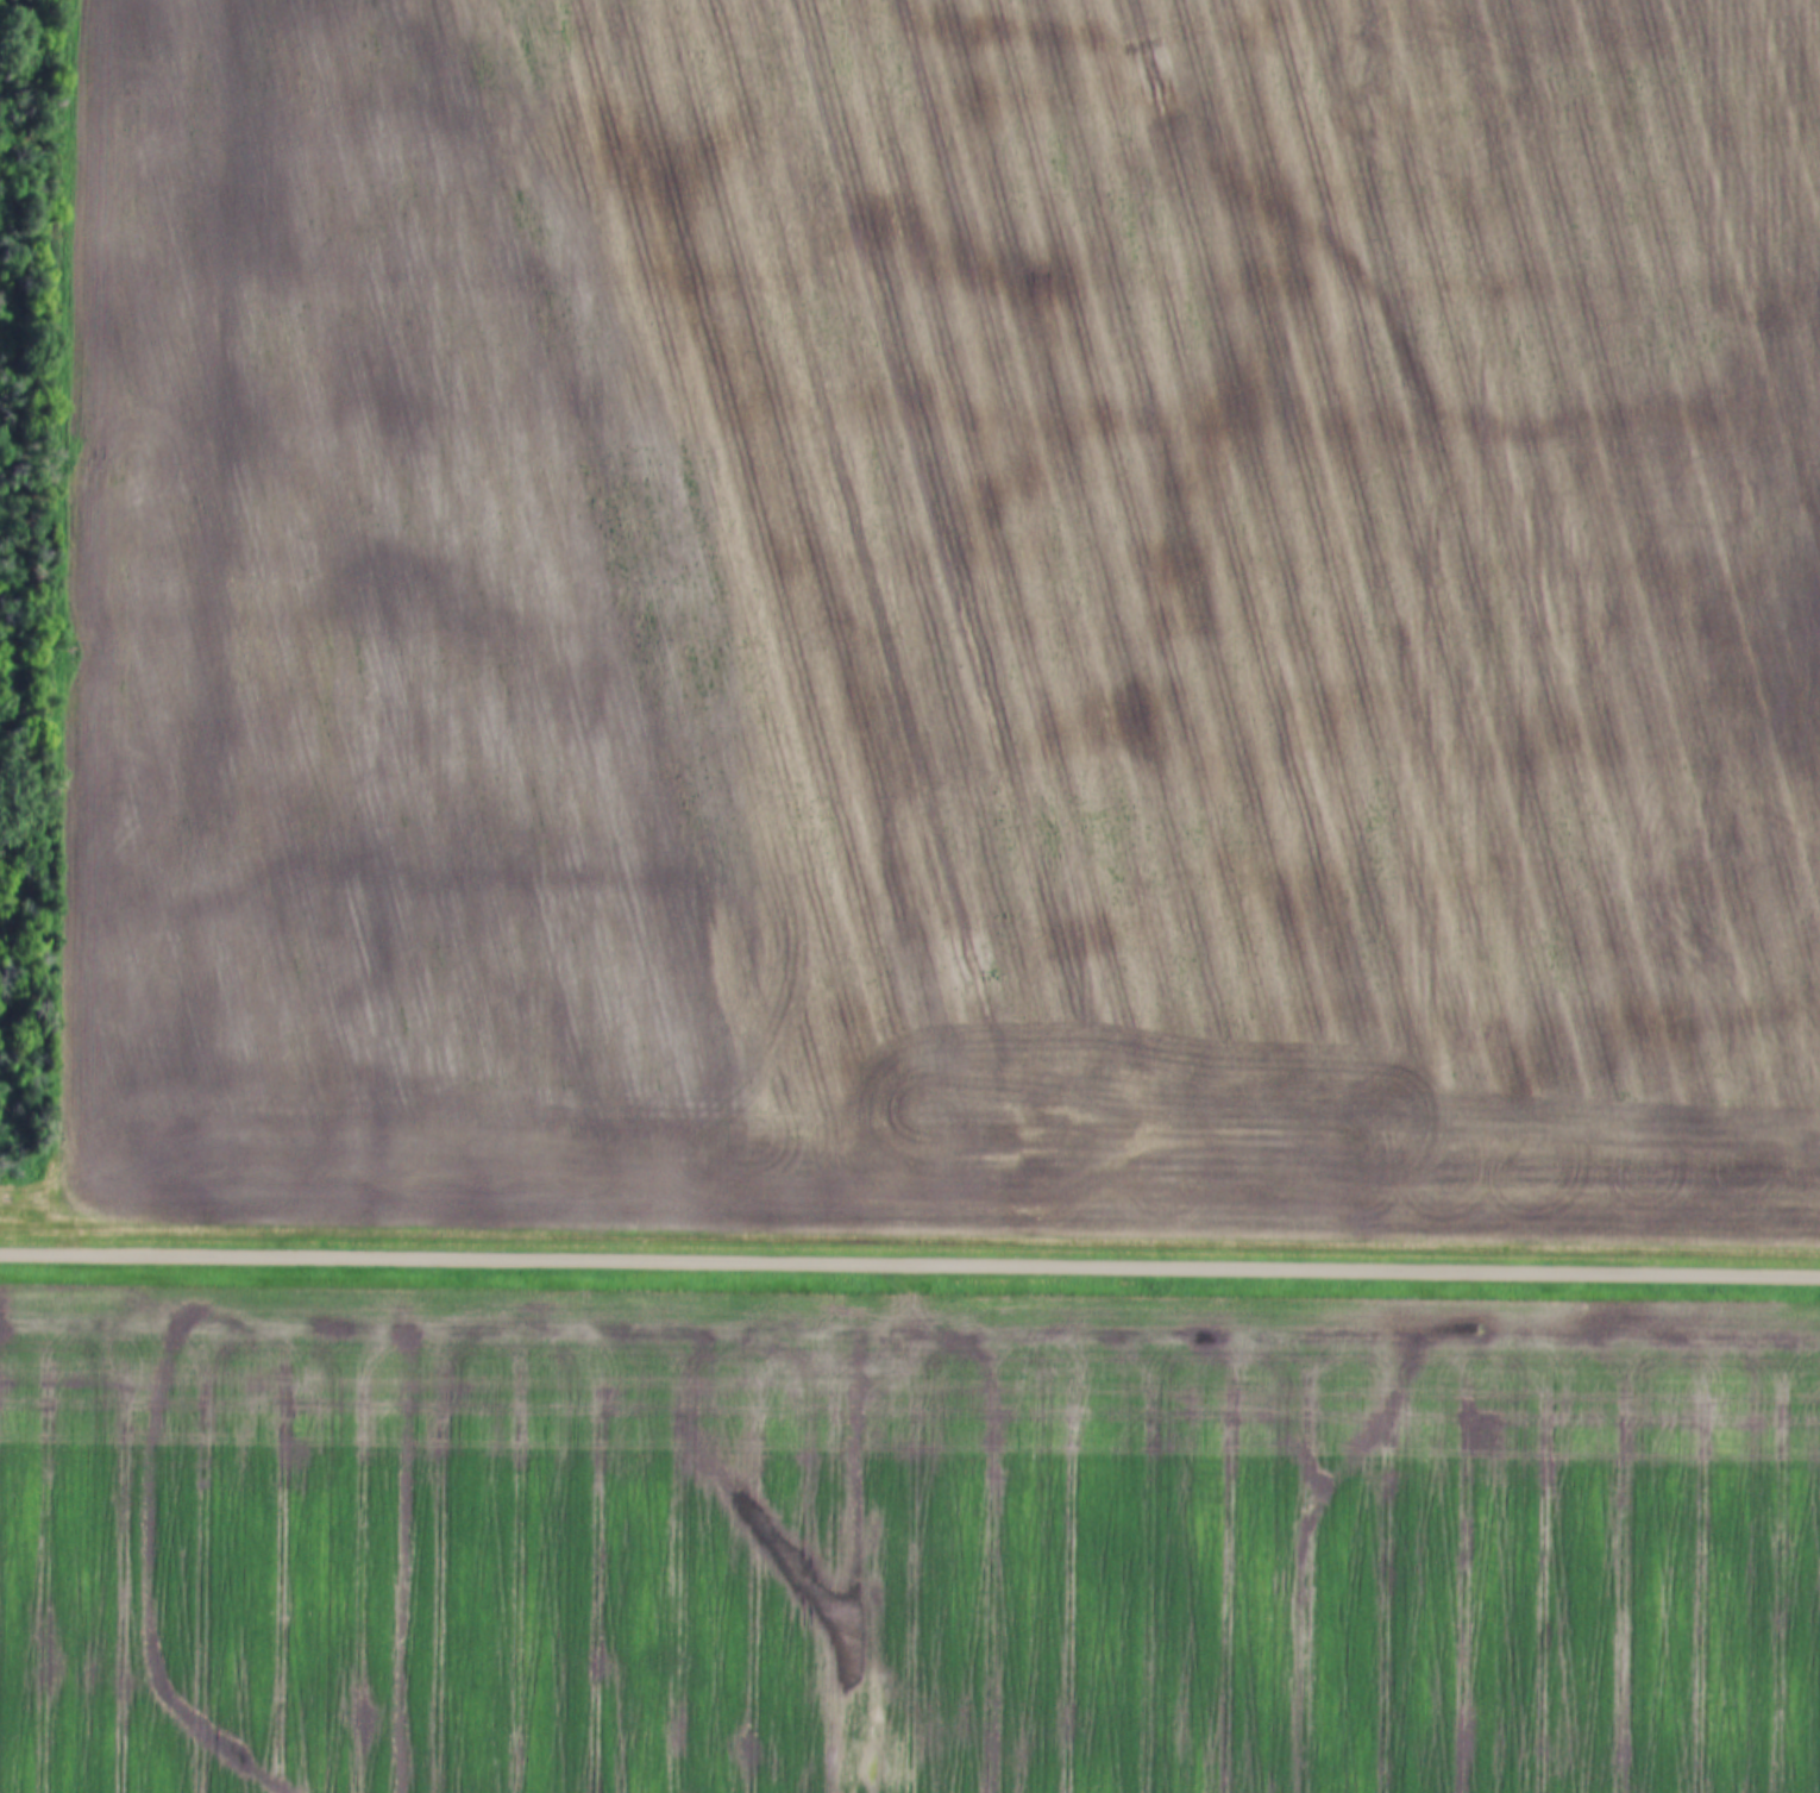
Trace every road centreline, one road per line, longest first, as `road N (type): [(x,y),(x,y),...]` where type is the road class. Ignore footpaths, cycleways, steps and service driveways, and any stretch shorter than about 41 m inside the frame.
road 1 (residential): [(1819,1277),(0,1254)]

